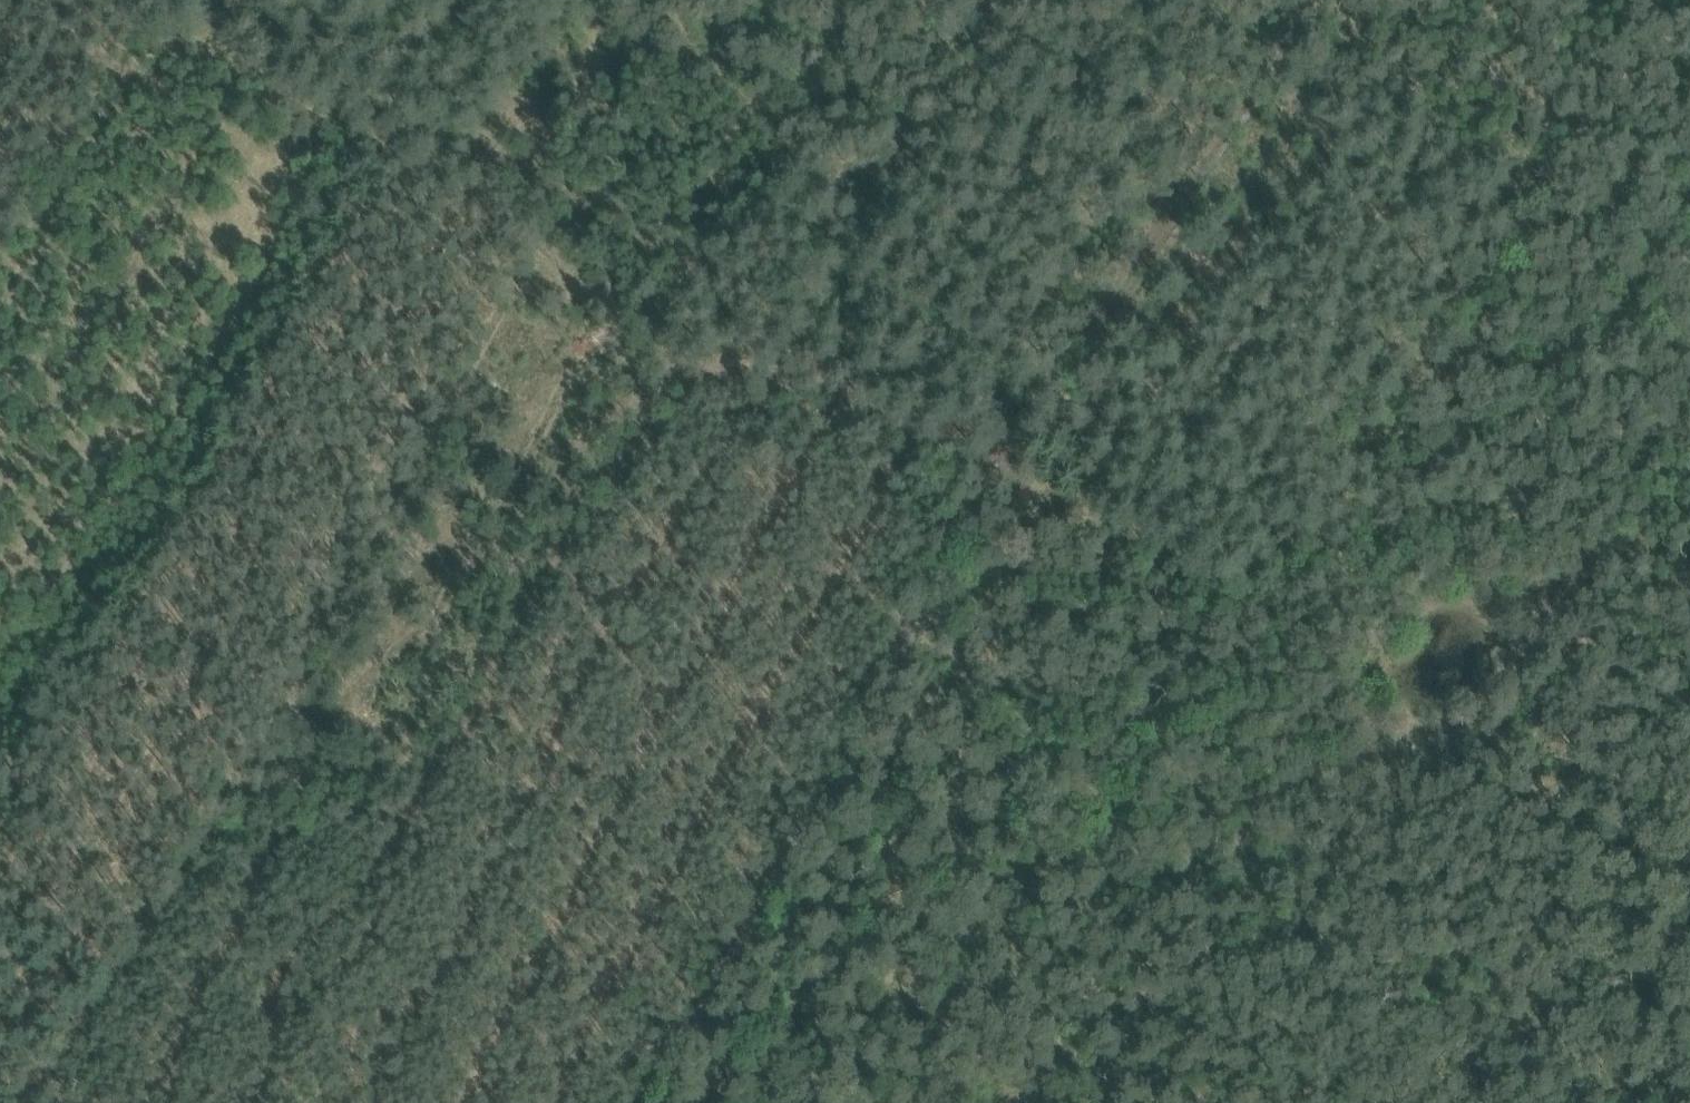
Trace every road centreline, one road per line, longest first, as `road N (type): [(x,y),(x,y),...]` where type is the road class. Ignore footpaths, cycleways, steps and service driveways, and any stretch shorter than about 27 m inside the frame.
road 1 (track): [(656,1102),(1292,0)]

